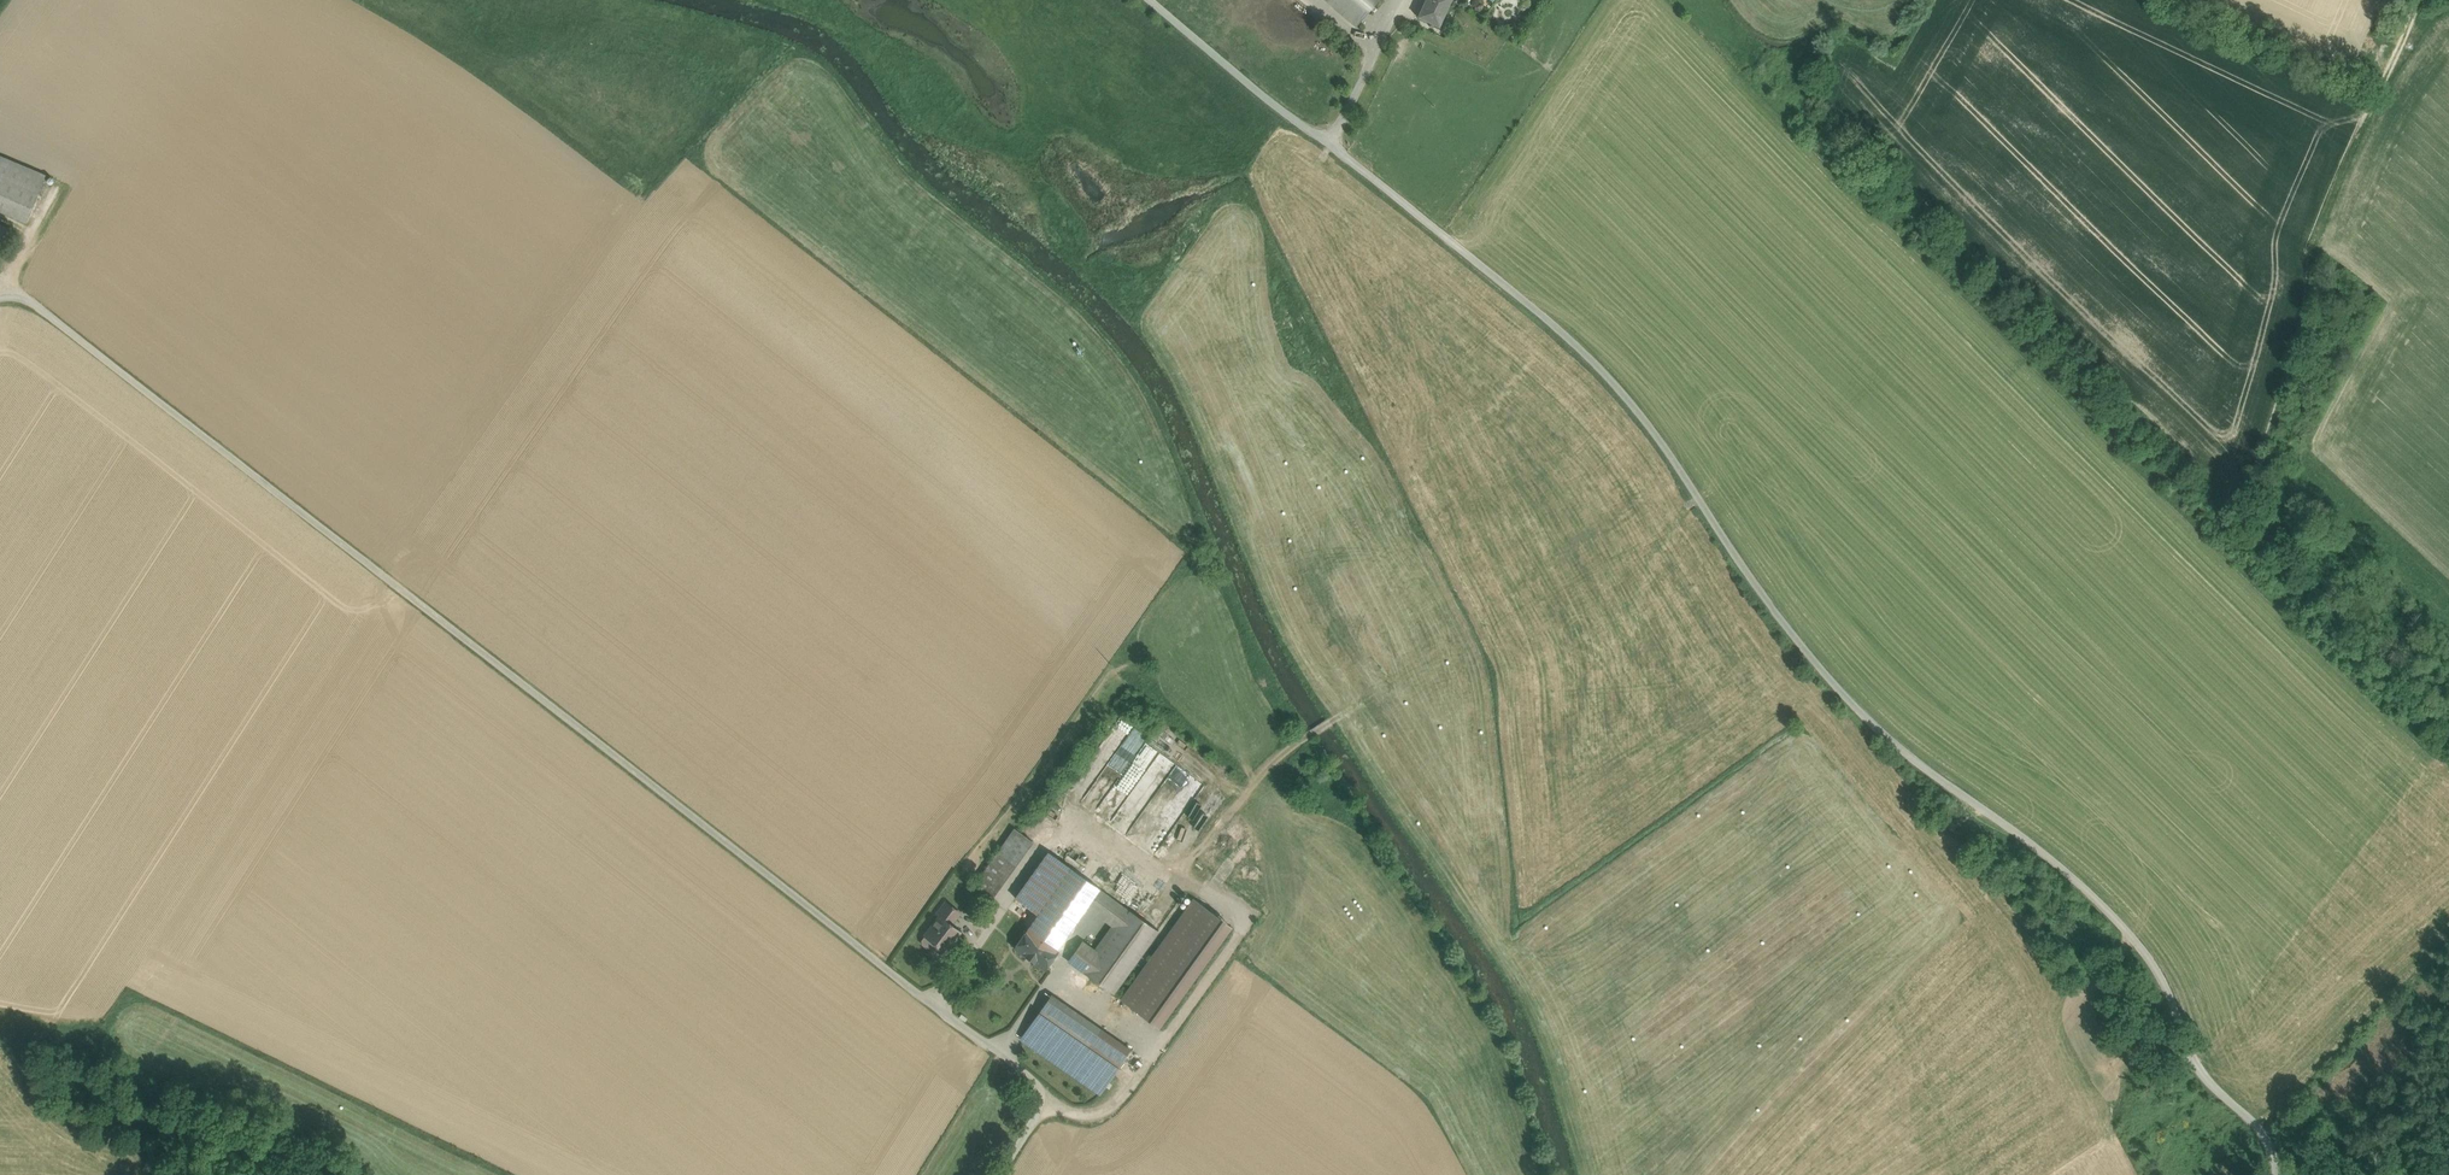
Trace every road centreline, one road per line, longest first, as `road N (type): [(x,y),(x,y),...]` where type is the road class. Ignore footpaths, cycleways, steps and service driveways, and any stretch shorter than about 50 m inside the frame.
road 1 (unclassified): [(1153,0),(1581,349),(1674,459),(1756,589),(1865,720),(2081,883),(2143,948),(2193,1064),(2262,1130),(2274,1174)]
road 2 (residential): [(0,295),(25,297),(1040,1085),(1042,1107),(1001,1174)]
road 3 (track): [(2417,0),(2377,83),(2340,128)]

